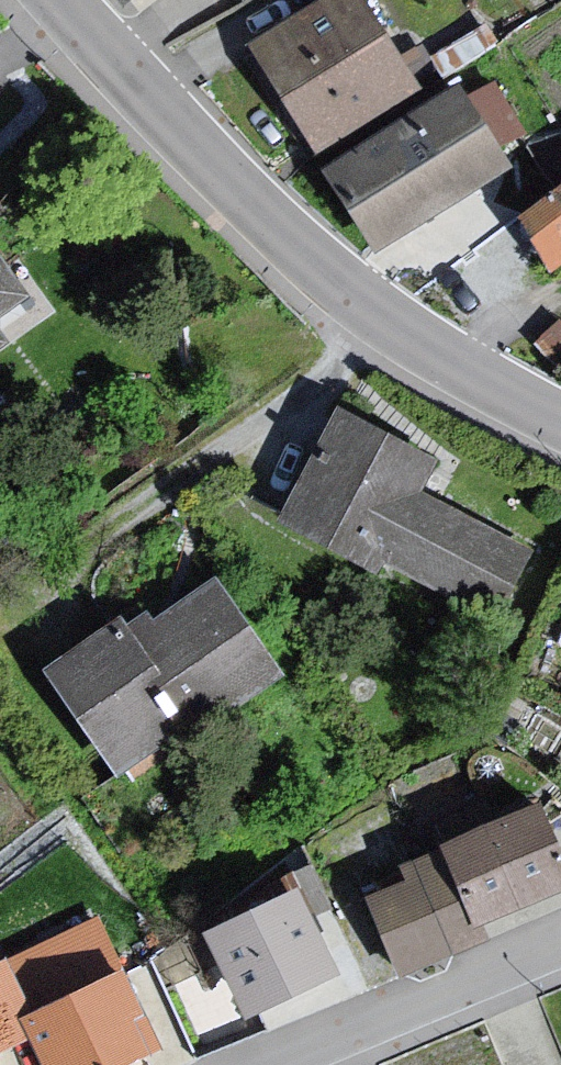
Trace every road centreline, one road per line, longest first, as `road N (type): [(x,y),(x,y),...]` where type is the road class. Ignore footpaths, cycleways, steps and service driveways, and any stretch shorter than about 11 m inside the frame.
road 1 (residential): [(53,0),(242,202),(389,323),(560,423)]
road 2 (residential): [(261,1064),(560,938)]

